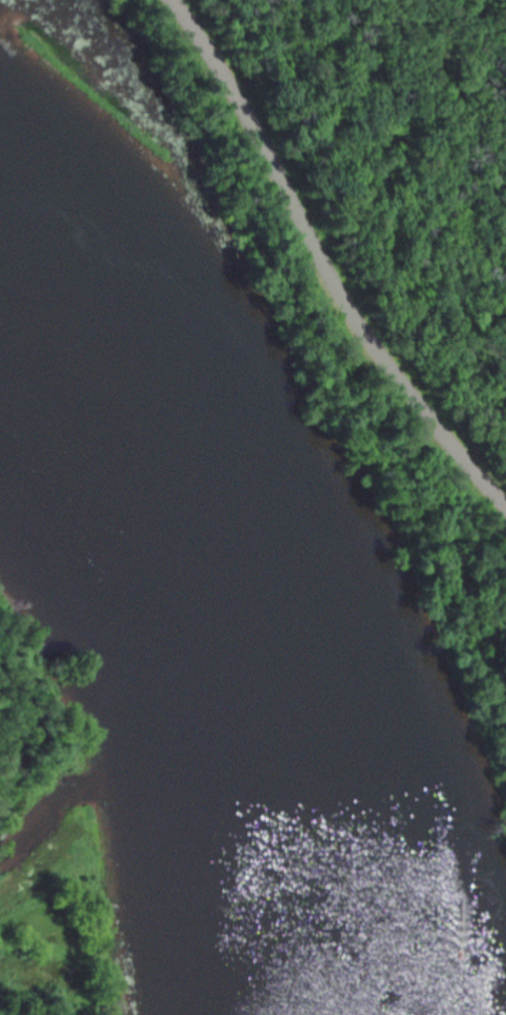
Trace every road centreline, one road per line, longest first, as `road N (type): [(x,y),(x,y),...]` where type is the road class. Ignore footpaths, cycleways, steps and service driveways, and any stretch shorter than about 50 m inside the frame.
road 1 (residential): [(505,498),(446,431),(326,261),(268,144),(175,0)]

